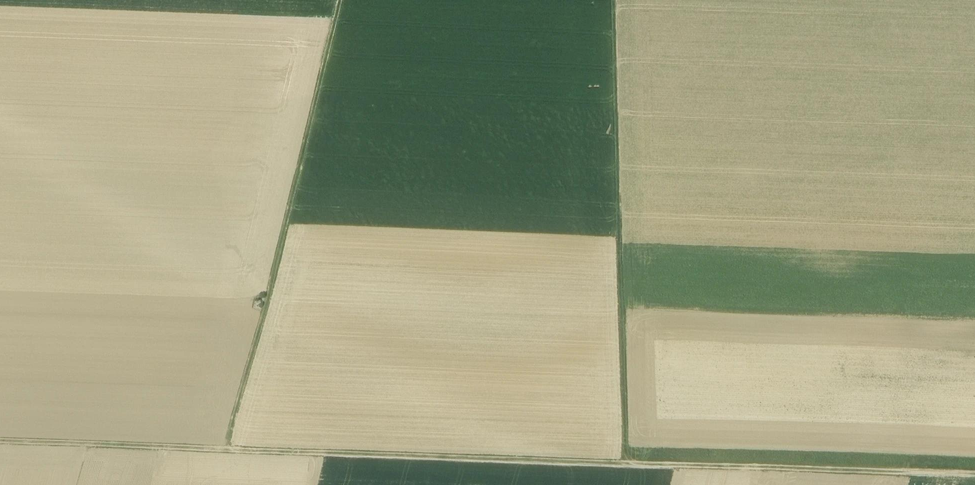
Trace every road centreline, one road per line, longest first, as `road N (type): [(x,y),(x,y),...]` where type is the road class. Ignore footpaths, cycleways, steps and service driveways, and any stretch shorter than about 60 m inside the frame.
road 1 (track): [(225,449),(974,475)]
road 2 (track): [(0,441),(225,449),(336,0)]
road 3 (track): [(625,463),(612,0)]

